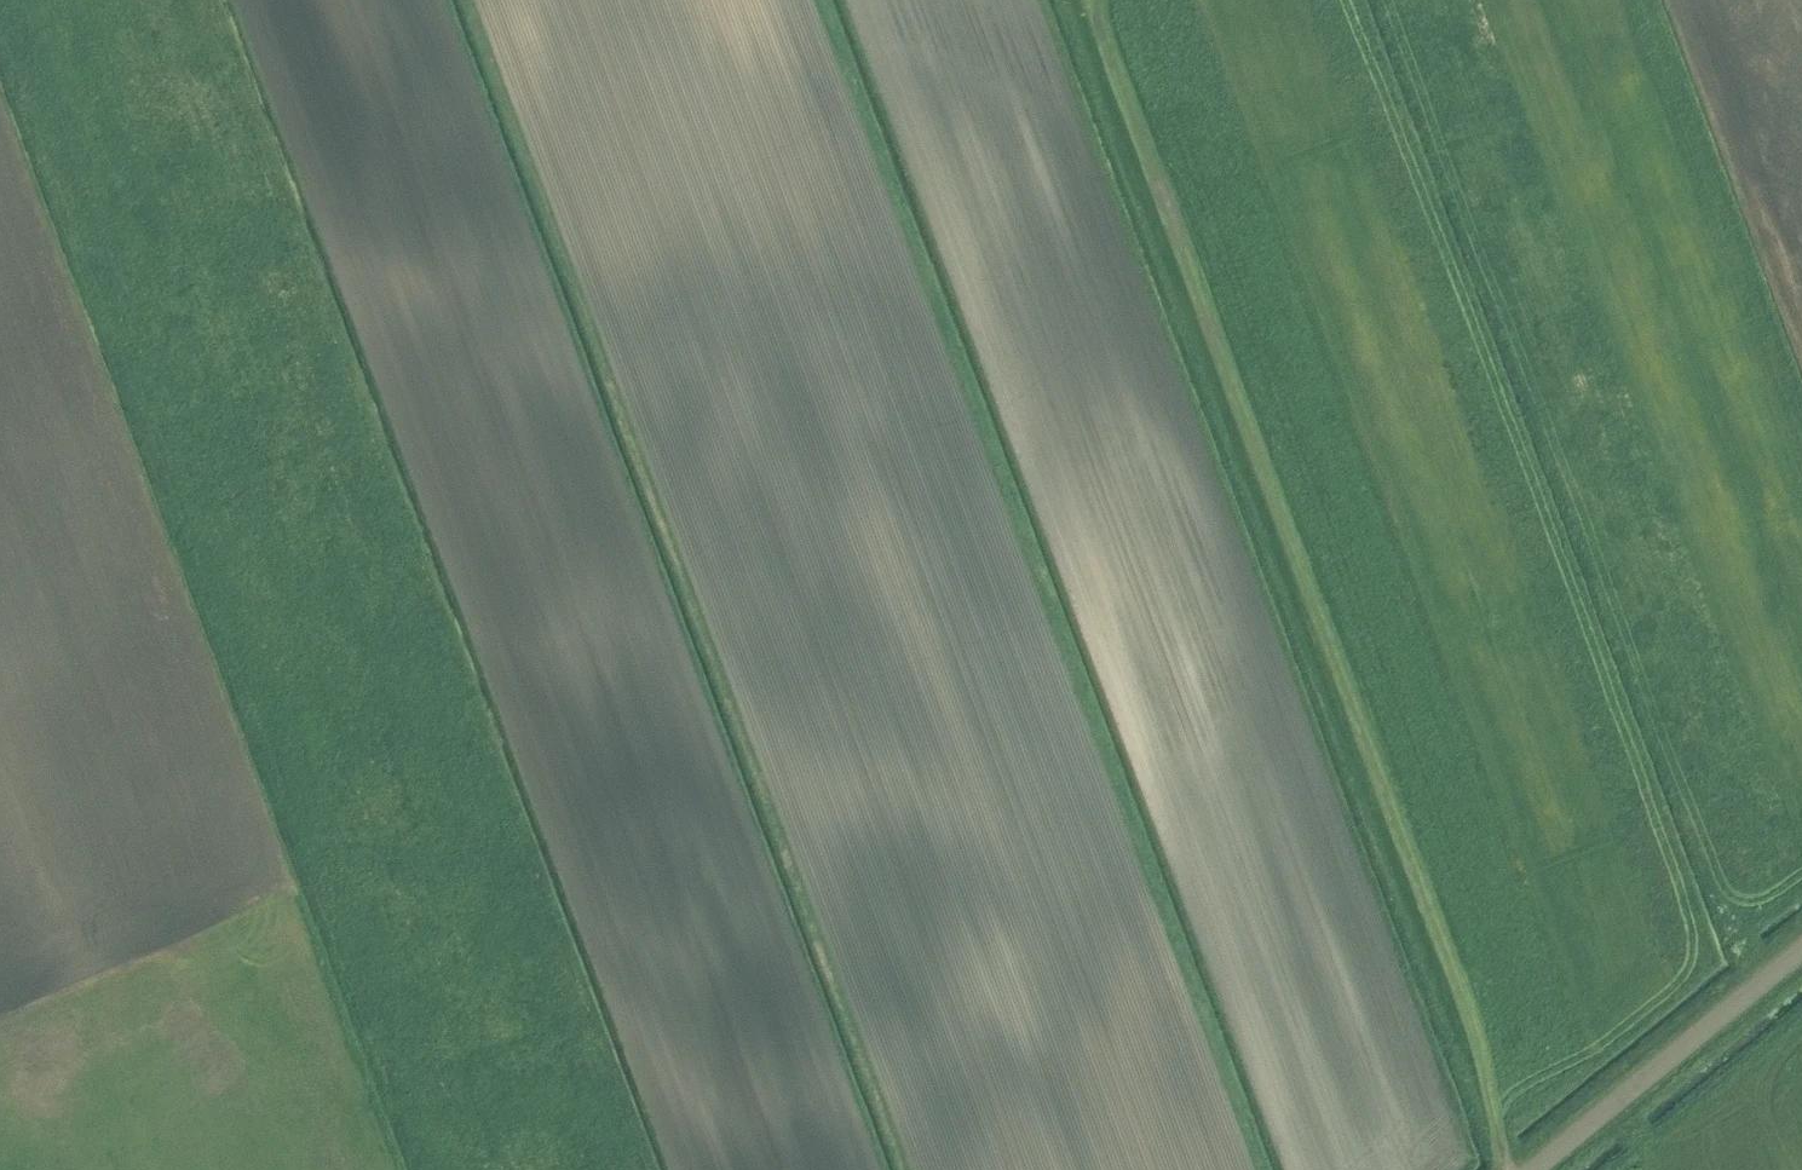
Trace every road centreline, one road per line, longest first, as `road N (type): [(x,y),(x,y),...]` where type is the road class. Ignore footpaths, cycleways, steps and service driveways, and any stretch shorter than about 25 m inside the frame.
road 1 (unclassified): [(1540,1169),(1801,958)]

